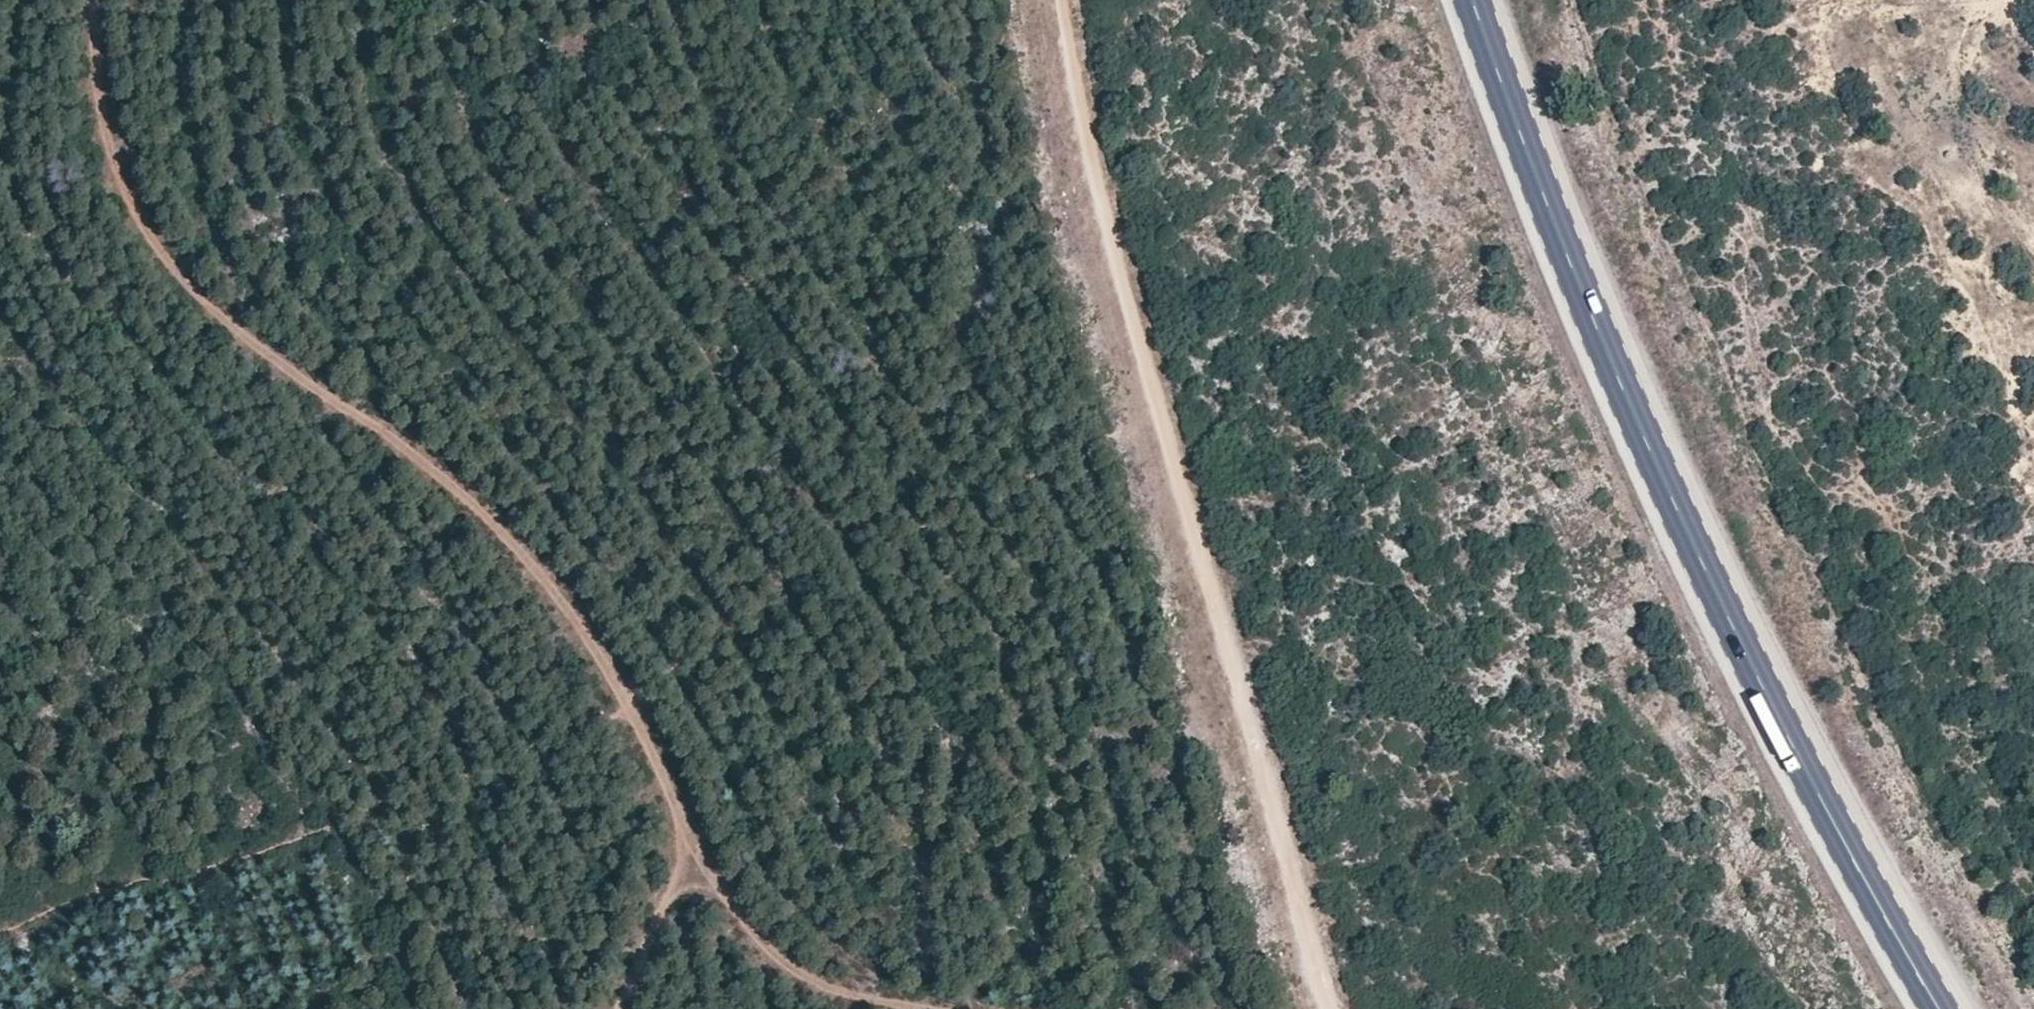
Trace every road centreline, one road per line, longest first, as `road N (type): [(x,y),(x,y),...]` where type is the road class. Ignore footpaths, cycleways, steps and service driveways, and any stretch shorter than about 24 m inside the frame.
road 1 (track): [(89,0),(85,40),(144,255),(323,391),(573,612),(688,832),(609,1008)]
road 2 (primary): [(1937,1008),(1803,773),(1662,477),(1472,0)]
road 3 (track): [(1328,1008),(1161,464),(1059,0)]
road 4 (track): [(688,832),(741,925),(822,990),(963,1008)]

